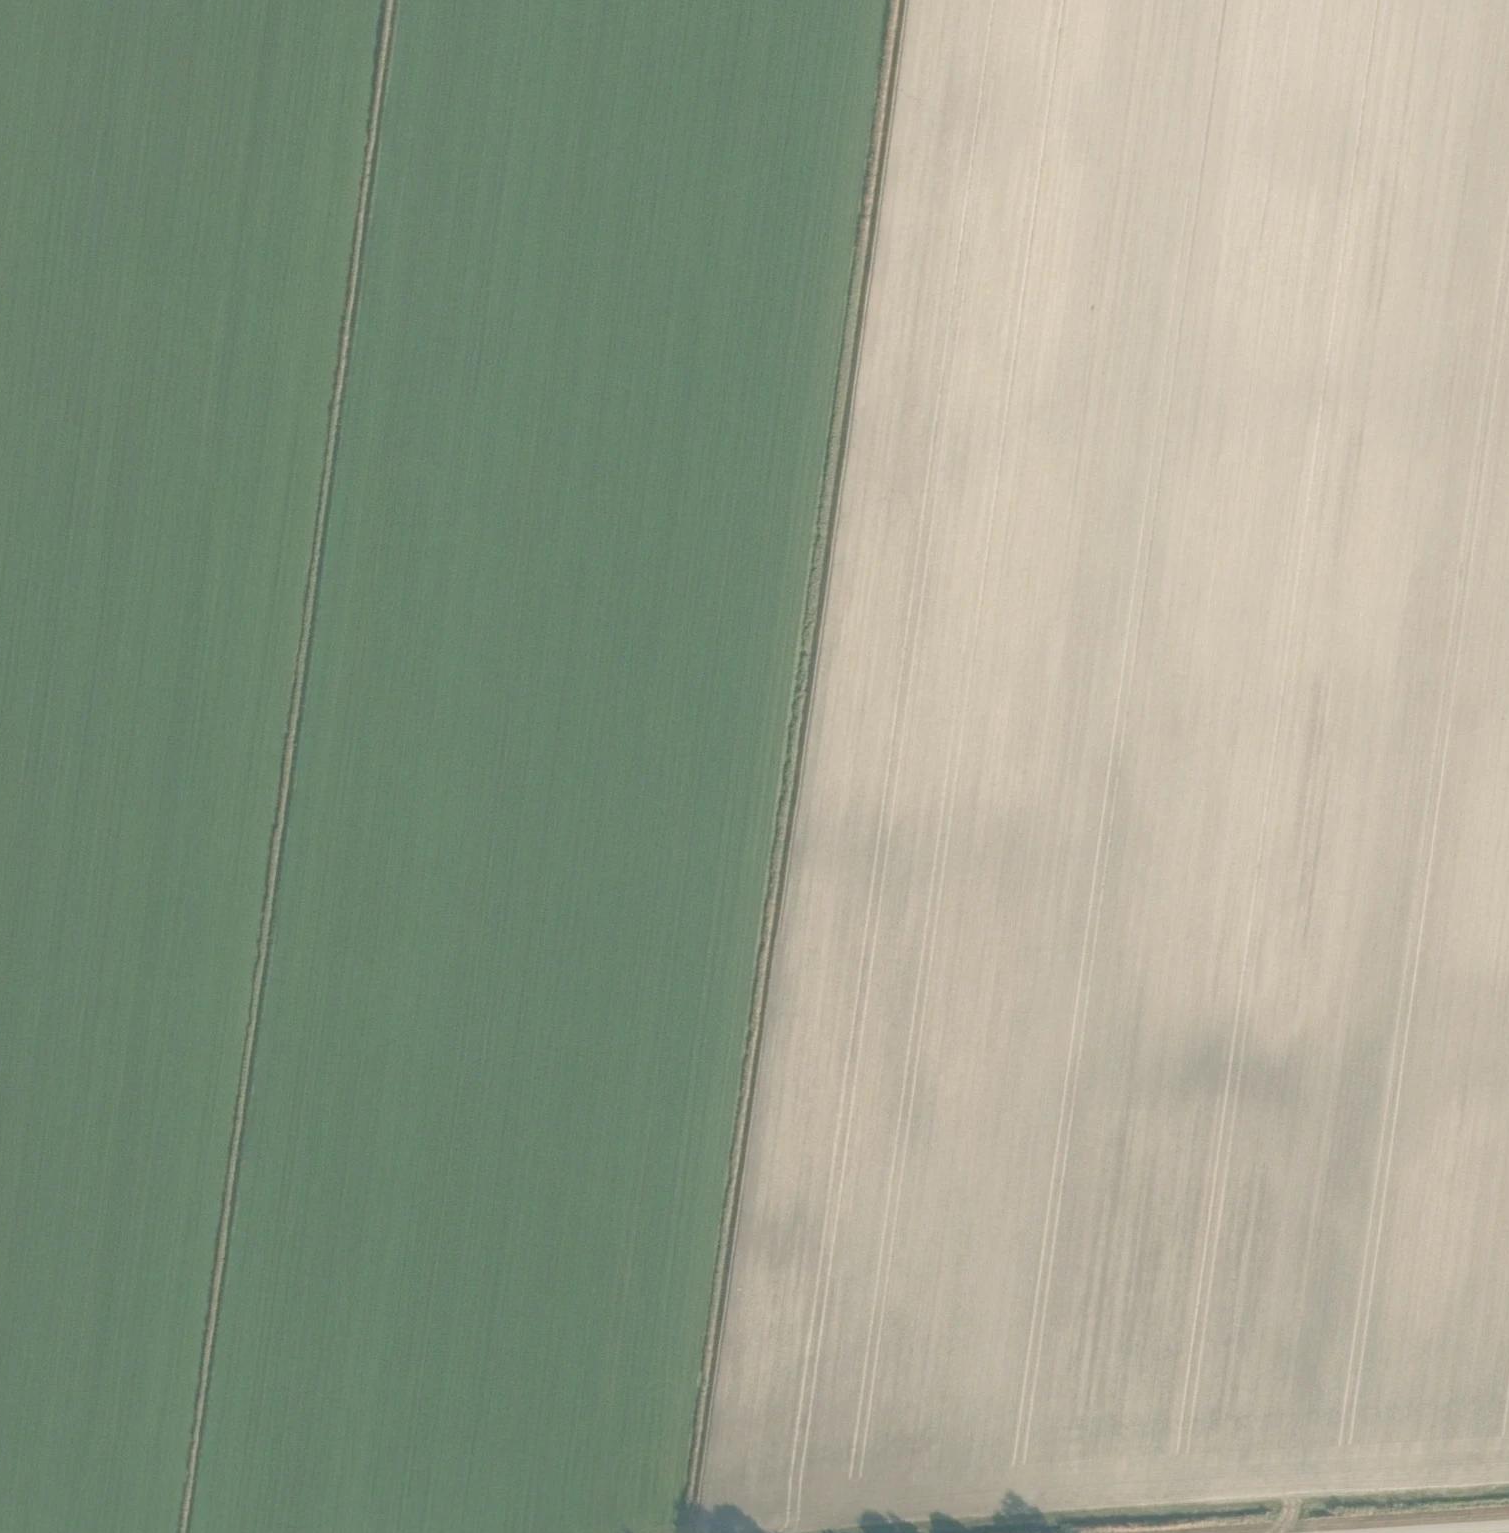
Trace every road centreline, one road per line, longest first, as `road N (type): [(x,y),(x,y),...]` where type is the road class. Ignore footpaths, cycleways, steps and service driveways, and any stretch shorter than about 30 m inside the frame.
road 1 (unclassified): [(1508,1521),(1340,1532)]

